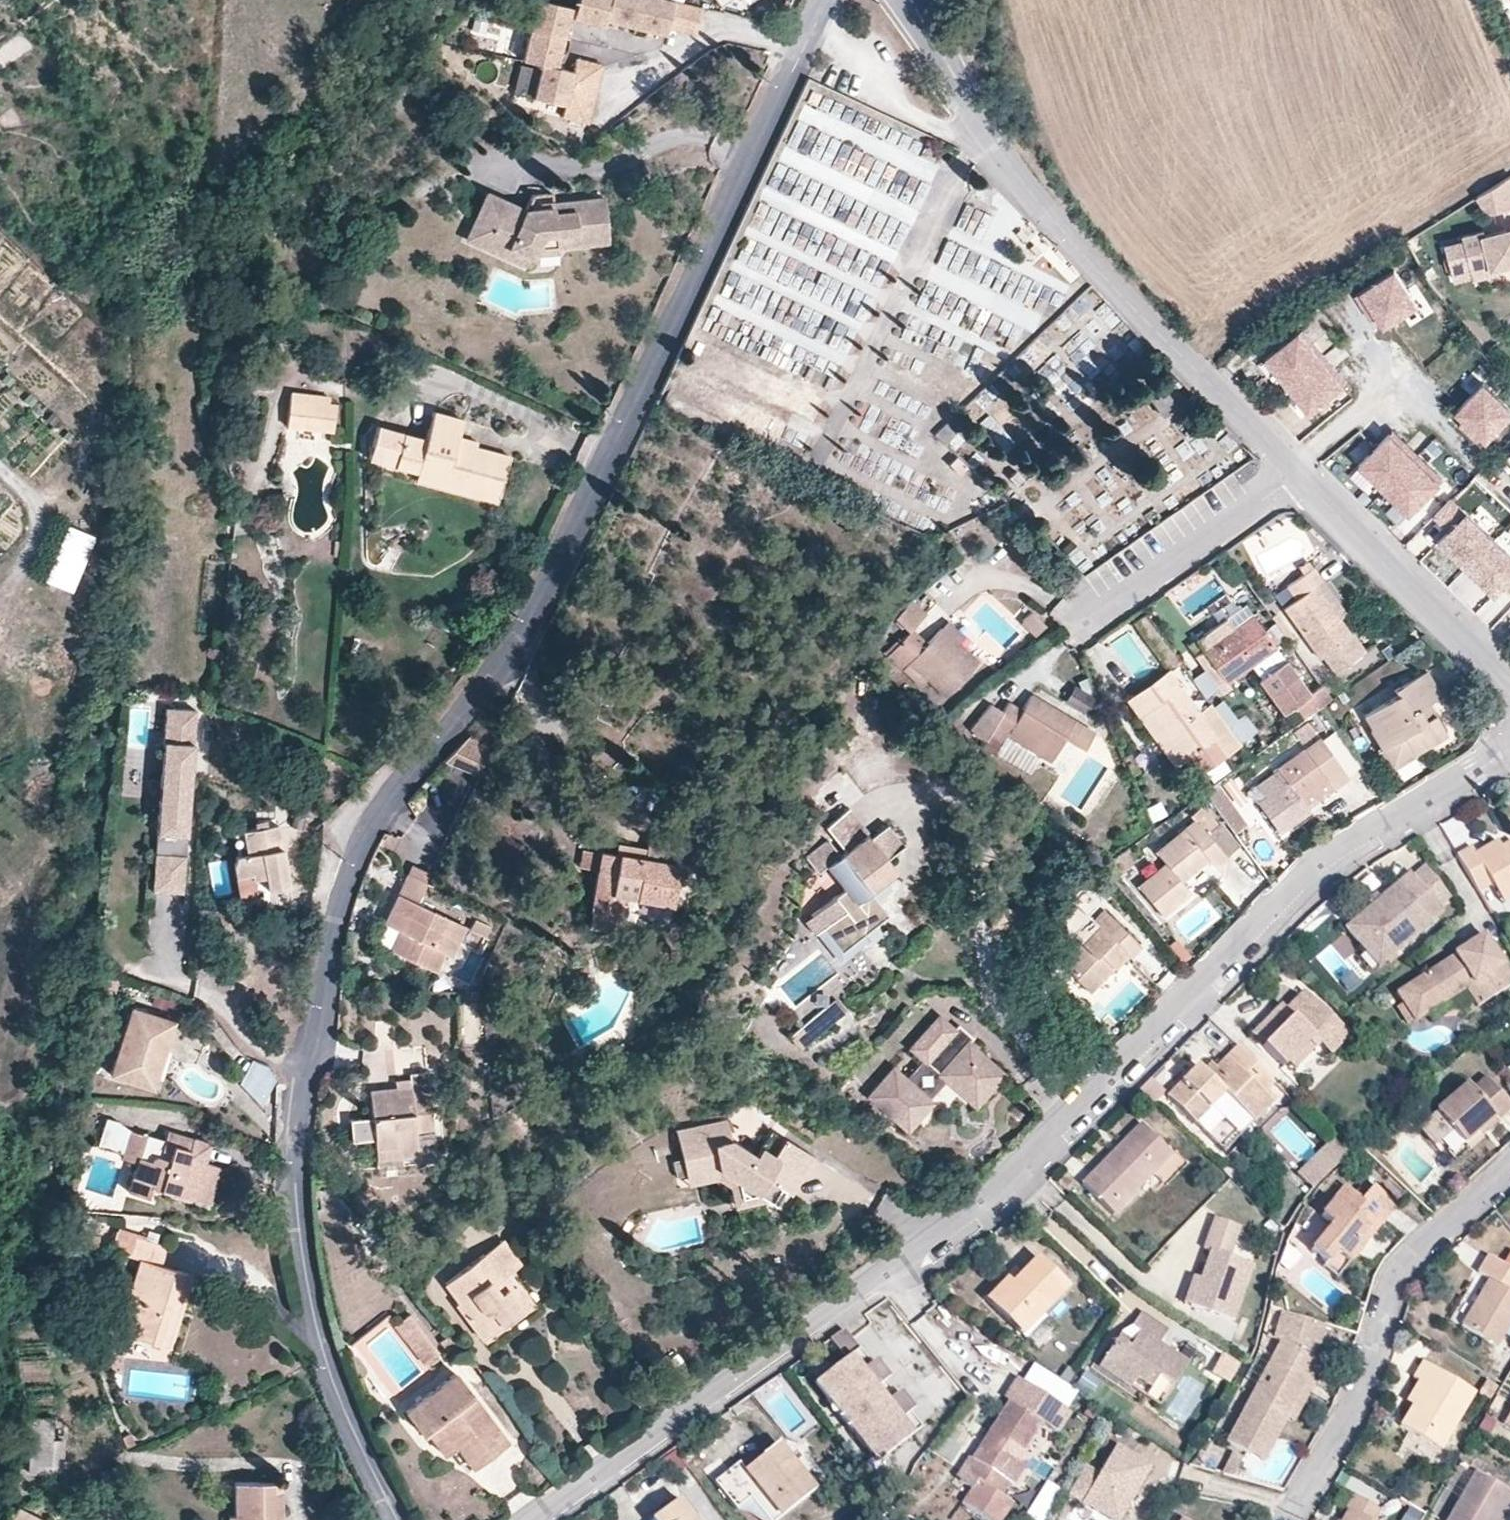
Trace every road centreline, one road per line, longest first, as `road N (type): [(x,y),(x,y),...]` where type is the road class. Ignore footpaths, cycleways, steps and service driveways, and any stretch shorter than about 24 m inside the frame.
road 1 (residential): [(392,1519),(325,1368),(298,1225),(297,1097),(321,1021),(347,877),(386,804),(517,651),(828,0)]
road 2 (residential): [(1509,756),(1327,857),(984,1204),(535,1519)]
road 3 (residential): [(1297,476),(1071,247),(984,128),(906,0)]
road 4 (residential): [(1509,1169),(1398,1267),(1357,1403),(1286,1519)]
road 5 (residential): [(1509,695),(1297,476)]
road 6 (residential): [(1078,622),(1297,476)]

